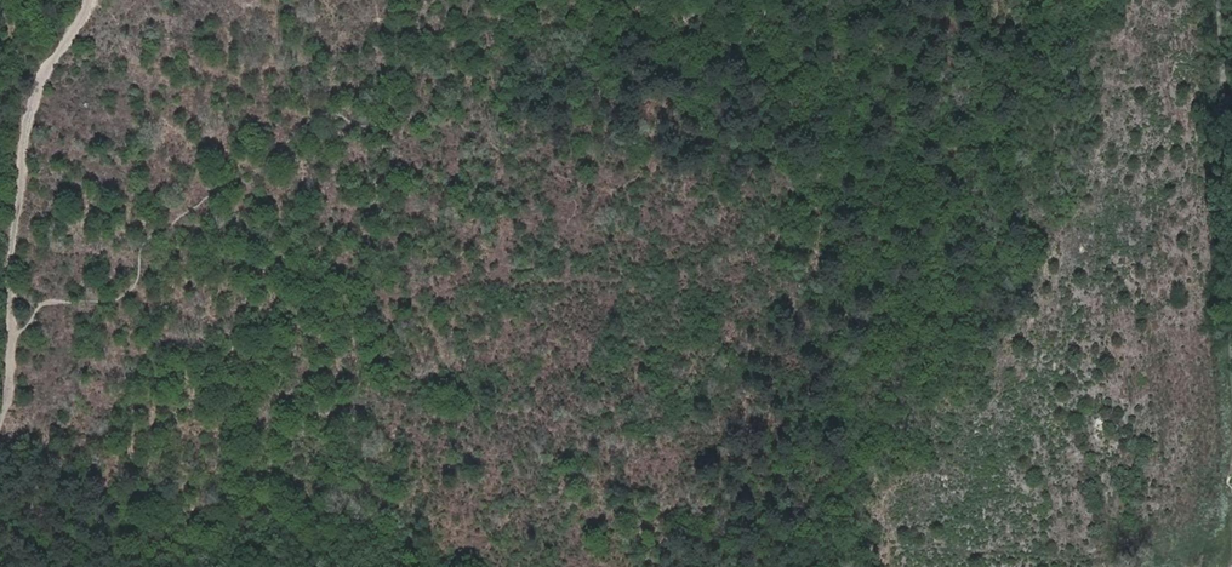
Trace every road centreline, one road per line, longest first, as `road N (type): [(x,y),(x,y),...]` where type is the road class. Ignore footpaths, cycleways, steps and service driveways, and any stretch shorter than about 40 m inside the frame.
road 1 (track): [(100,0),(35,119),(16,264),(16,378),(0,424)]

